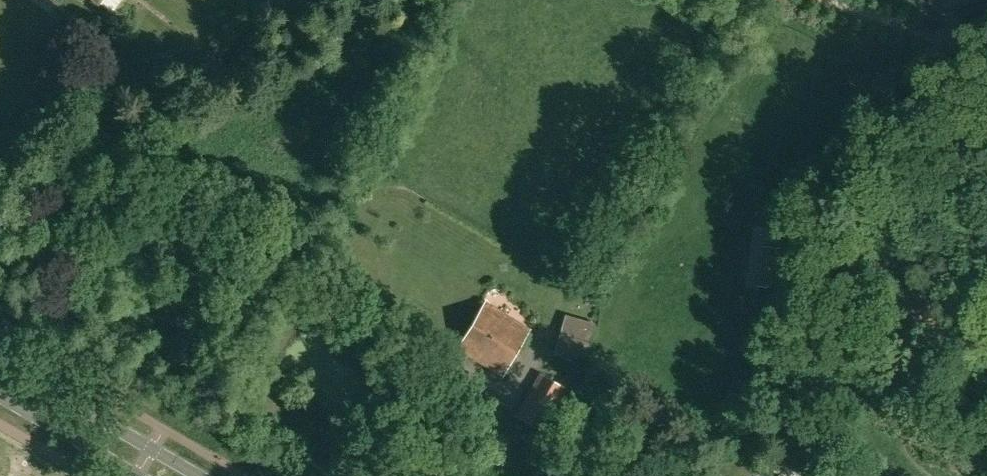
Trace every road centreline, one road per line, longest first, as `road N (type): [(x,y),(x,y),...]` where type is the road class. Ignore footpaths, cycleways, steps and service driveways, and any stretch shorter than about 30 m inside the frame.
road 1 (primary): [(199,475),(0,360)]
road 2 (track): [(762,299),(756,359),(781,433),(754,475)]
road 3 (primary): [(0,395),(139,475)]

